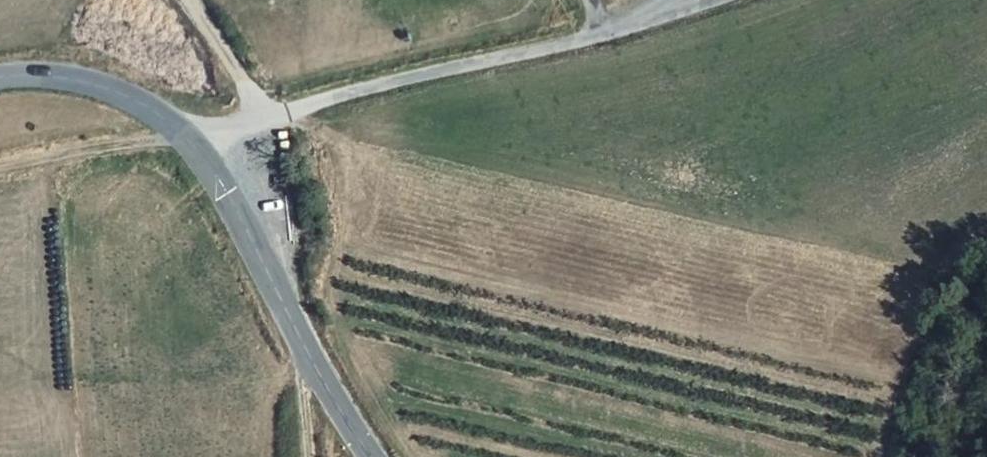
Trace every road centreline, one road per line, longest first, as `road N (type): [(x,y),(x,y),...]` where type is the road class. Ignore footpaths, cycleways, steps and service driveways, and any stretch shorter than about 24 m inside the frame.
road 1 (residential): [(716,0),(267,115),(196,150)]
road 2 (tertiary): [(380,456),(347,416),(196,150)]
road 3 (tertiary): [(196,150),(168,119),(126,95),(64,77),(0,78)]
road 4 (track): [(0,174),(133,144),(196,150)]
road 5 (track): [(267,115),(188,0)]

